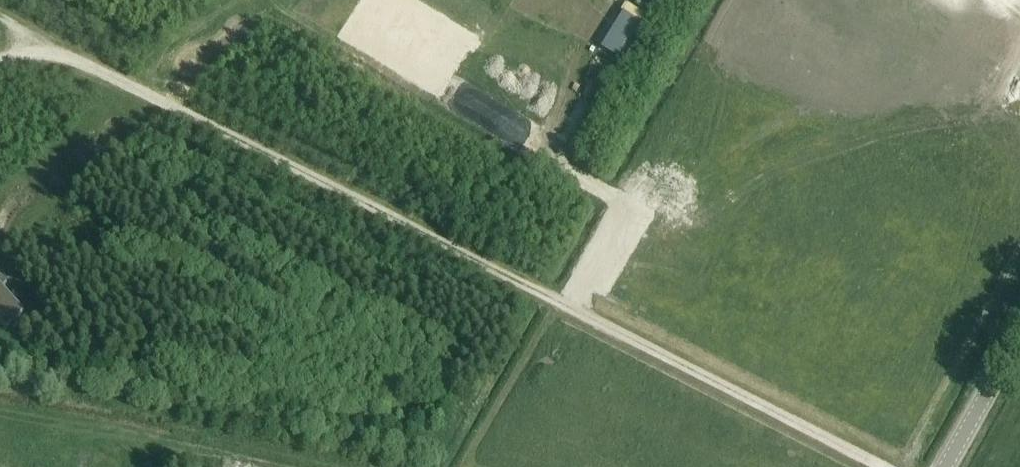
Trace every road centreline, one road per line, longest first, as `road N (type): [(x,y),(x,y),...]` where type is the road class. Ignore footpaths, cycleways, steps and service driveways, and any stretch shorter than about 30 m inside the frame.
road 1 (track): [(75,54),(880,466)]
road 2 (track): [(0,413),(255,466)]
road 3 (tertiary): [(946,466),(1019,336)]

